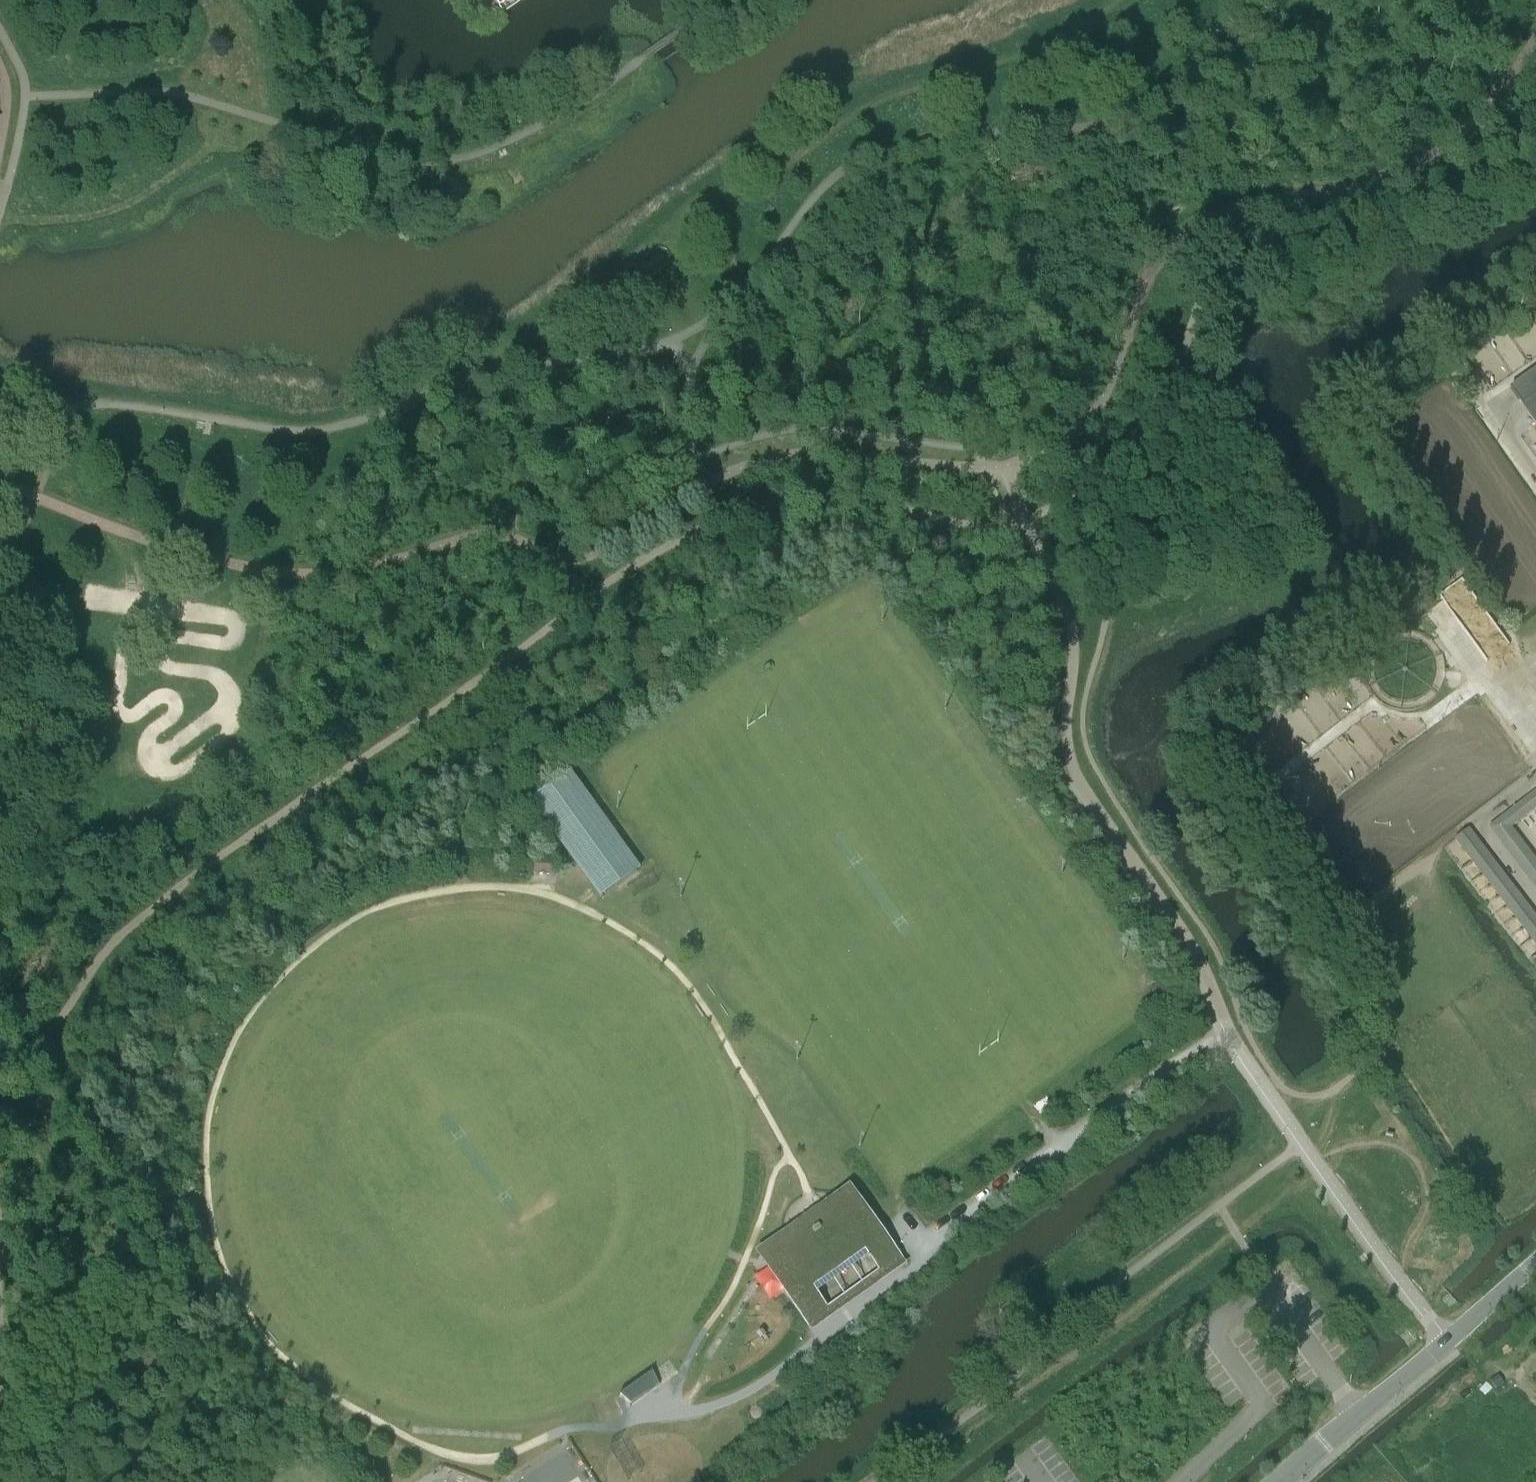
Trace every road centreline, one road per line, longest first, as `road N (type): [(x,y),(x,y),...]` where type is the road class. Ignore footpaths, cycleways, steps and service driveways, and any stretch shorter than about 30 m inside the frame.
road 1 (unclassified): [(1284,1481),(1535,1264)]

